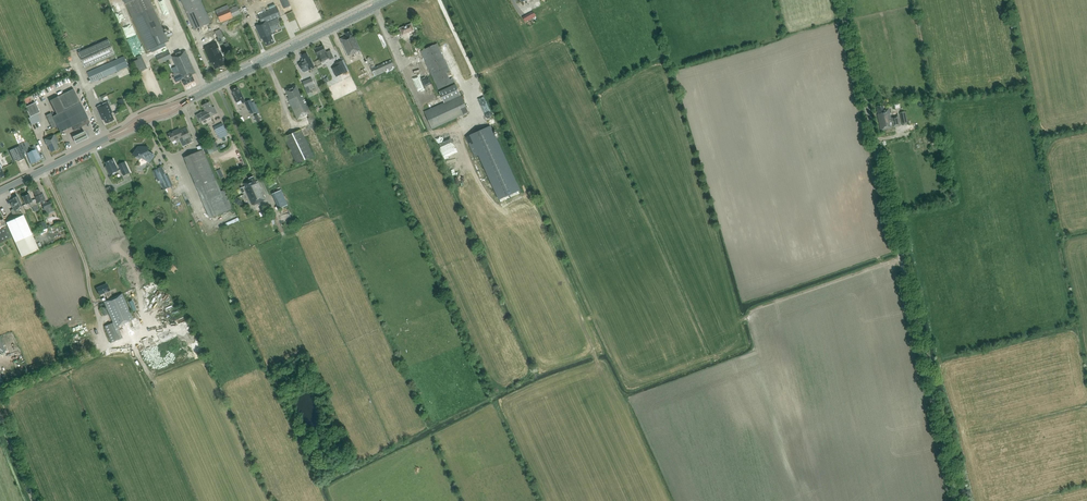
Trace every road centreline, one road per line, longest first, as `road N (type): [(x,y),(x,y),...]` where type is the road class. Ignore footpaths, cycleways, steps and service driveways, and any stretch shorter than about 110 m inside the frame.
road 1 (unclassified): [(965,500),(840,0)]
road 2 (track): [(43,169),(85,261),(103,340),(98,353),(0,396)]
road 3 (secondary): [(187,101),(389,0)]
road 4 (secondary): [(0,191),(117,134)]

